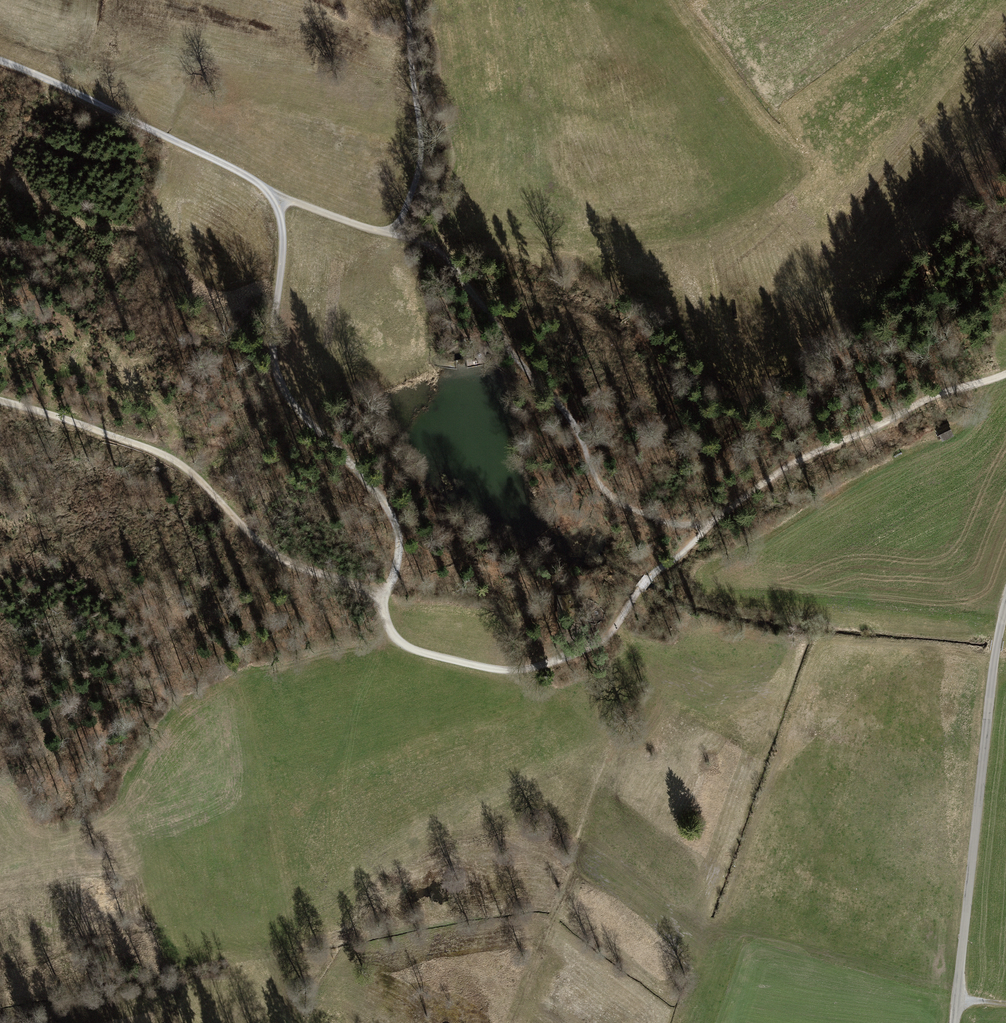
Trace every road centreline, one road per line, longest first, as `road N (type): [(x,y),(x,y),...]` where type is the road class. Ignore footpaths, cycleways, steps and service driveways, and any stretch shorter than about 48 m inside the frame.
road 1 (track): [(384,596),(399,547),(392,516),(297,407),(276,370),(283,238),(273,196),(221,163),(0,61)]
road 2 (track): [(273,196),(440,251),(573,423),(607,493),(666,522),(710,525)]
road 3 (track): [(0,401),(171,459),(274,553),(384,596)]
road 4 (unclassified): [(1005,602),(955,1022)]
road 5 (track): [(384,596),(388,627),(407,647),(490,668),(528,668),(602,640),(648,578),(710,525)]
road 6 (track): [(710,525),(806,457),(929,399),(1005,374)]
road 7 (track): [(394,235),(421,152),(407,0)]

